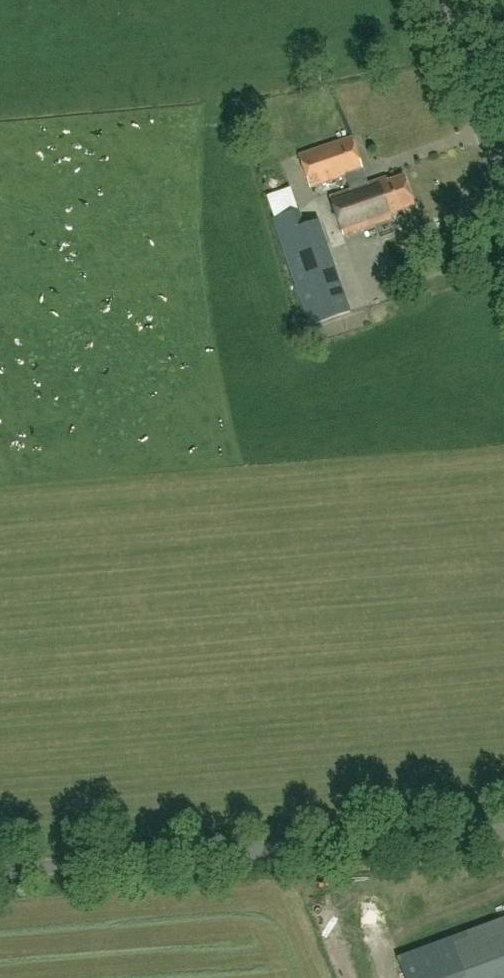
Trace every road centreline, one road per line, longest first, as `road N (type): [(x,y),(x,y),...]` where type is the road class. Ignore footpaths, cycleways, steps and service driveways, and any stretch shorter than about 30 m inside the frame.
road 1 (unclassified): [(0,871),(503,830)]
road 2 (unclassified): [(503,187),(436,0)]

